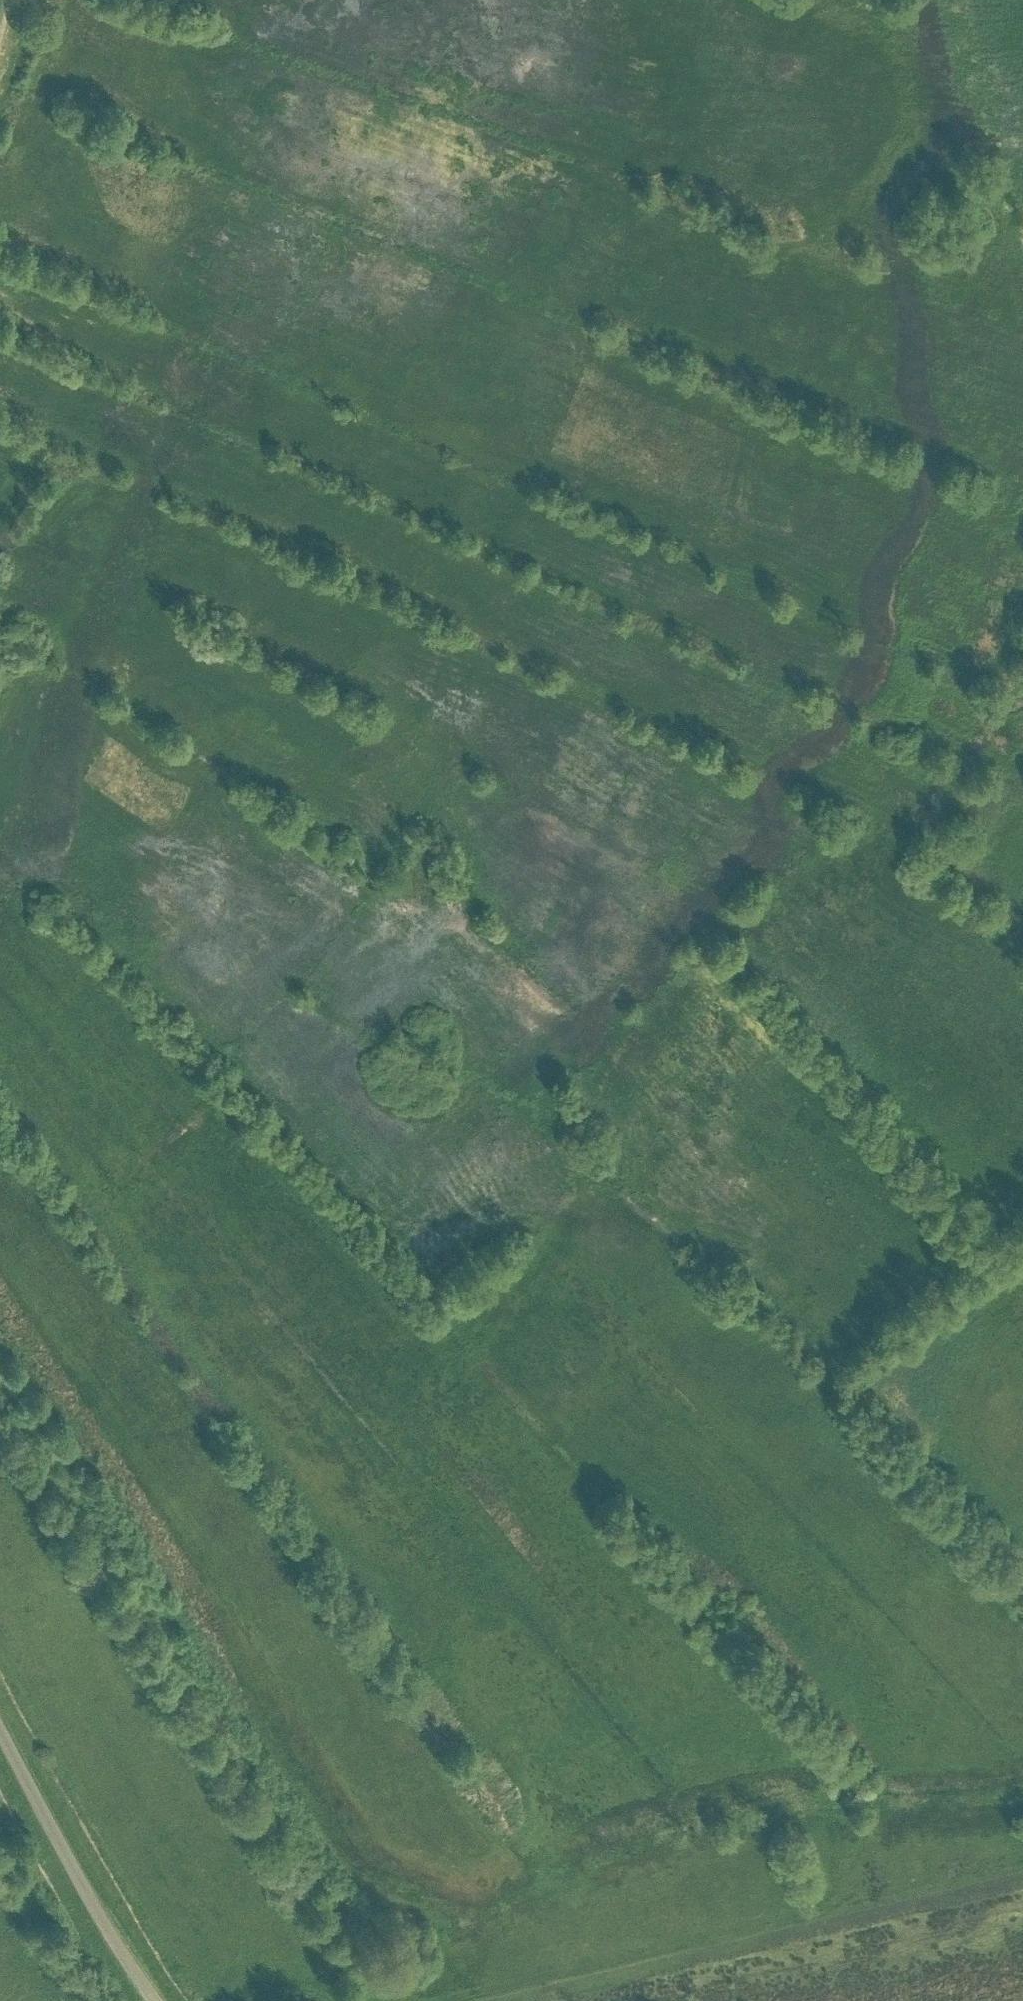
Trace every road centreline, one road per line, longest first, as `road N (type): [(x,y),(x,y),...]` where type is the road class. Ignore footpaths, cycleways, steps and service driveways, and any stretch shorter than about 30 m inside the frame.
road 1 (unclassified): [(159,2000),(74,1870),(0,1730)]

